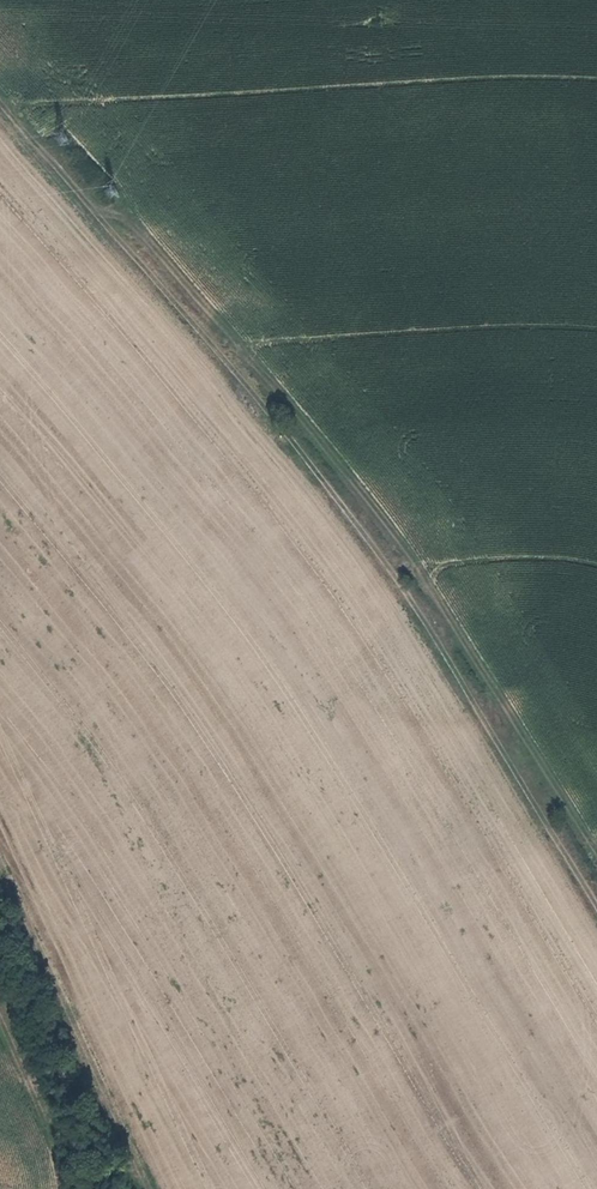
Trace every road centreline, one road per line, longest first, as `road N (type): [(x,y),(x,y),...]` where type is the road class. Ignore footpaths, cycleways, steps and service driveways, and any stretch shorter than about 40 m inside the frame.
road 1 (track): [(0,99),(275,419),(387,564),(596,906)]
road 2 (track): [(596,859),(380,513),(134,226),(99,214)]

